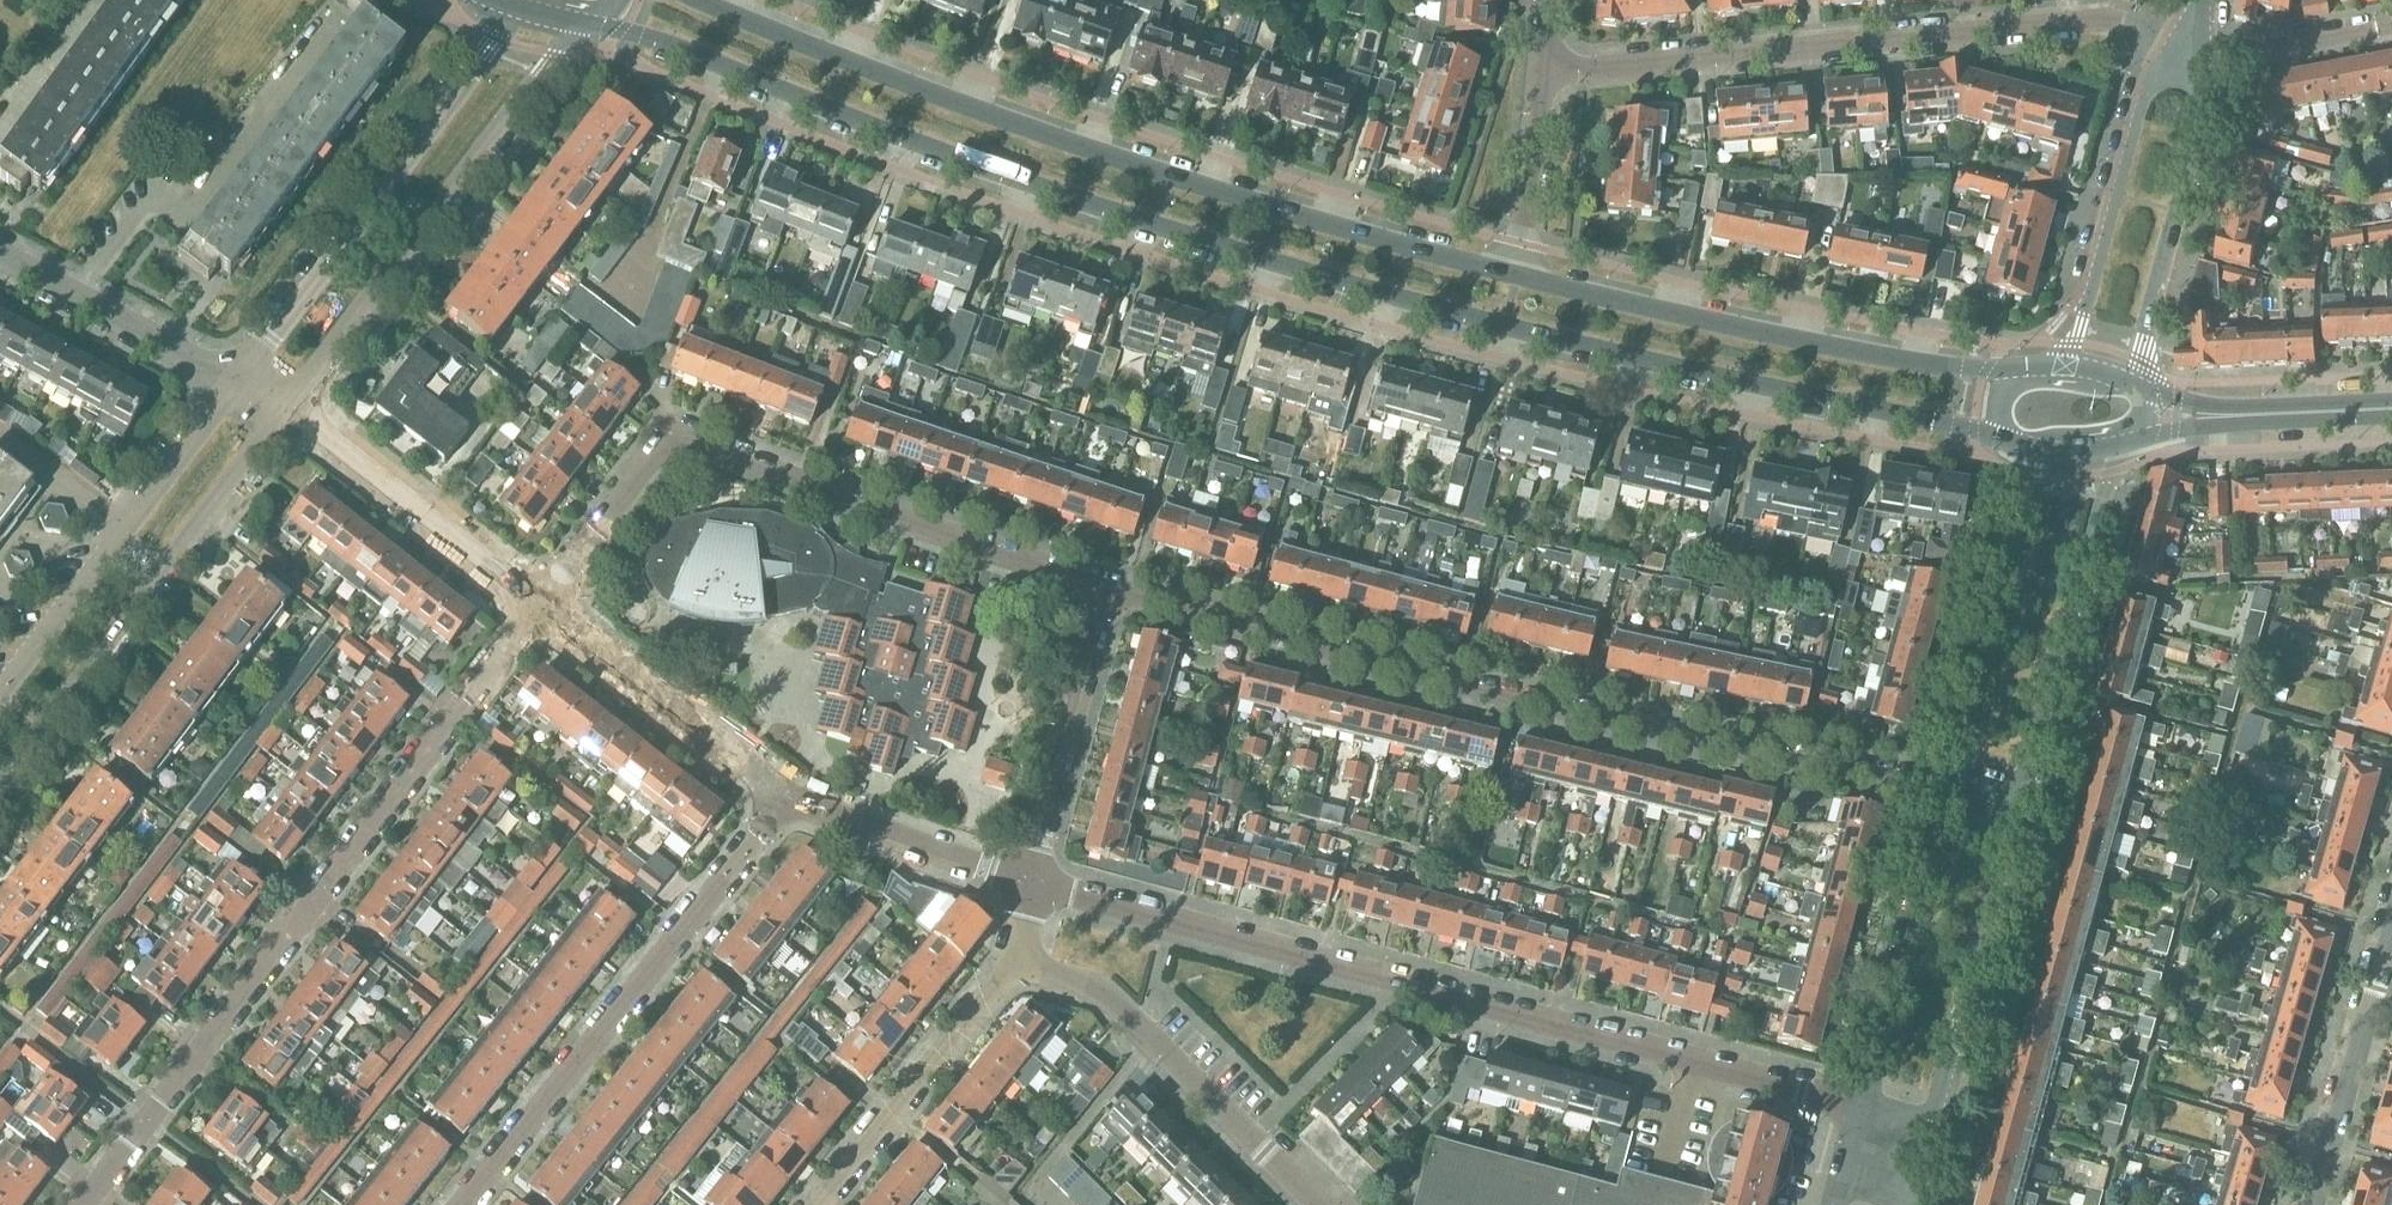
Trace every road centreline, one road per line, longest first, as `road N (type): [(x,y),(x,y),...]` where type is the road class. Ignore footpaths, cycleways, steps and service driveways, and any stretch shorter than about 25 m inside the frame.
road 1 (primary): [(576,22),(621,30),(1079,198),(1313,271),(1707,374),(2009,441)]
road 2 (residential): [(1948,801),(1437,680),(1112,592)]
road 3 (residential): [(1039,887),(1870,1112)]
road 4 (primary): [(1517,274),(1164,174),(705,0)]
road 5 (residential): [(85,1204),(538,604)]
road 6 (residential): [(1112,592),(688,443),(661,451),(538,604)]
road 7 (residential): [(1540,68),(2121,21),(2181,51)]
road 8 (primary): [(2030,367),(1985,371),(1828,346),(1517,274)]
road 9 (residential): [(462,1204),(789,797)]
road 10 (residential): [(0,792),(296,406)]
road 11 (residential): [(296,406),(576,22)]
road 12 (residential): [(497,1),(498,37),(242,381)]
road 13 (residential): [(2023,822),(2121,441)]
road 14 (residential): [(242,381),(0,691)]
road 15 (residential): [(1320,1204),(1098,988),(1027,968)]
road 16 (residential): [(2009,441),(2026,477),(1948,801)]
road 17 (tertiary): [(2181,51),(2143,100),(2088,308),(2059,351),(2030,367)]
road 18 (tertiary): [(2138,387),(2162,251),(2200,114),(2181,51)]
road 19 (residential): [(1935,1132),(2023,822)]
road 20 (residential): [(1948,801),(1870,1112)]
road 21 (residential): [(1027,968),(998,983),(819,1204)]
road 22 (residential): [(538,604),(789,797)]
road 23 (residential): [(296,406),(538,604)]
road 24 (residential): [(1112,592),(1039,887)]
road 25 (residential): [(2314,1204),(2391,932)]
road 26 (residential): [(242,381),(0,256)]
road 27 (residential): [(789,797),(867,833),(1039,887)]
road 28 (residential): [(2181,51),(2265,51),(2391,25)]
road 29 (residential): [(1517,274),(1540,68)]
road 30 (primary): [(2231,416),(2391,409)]

